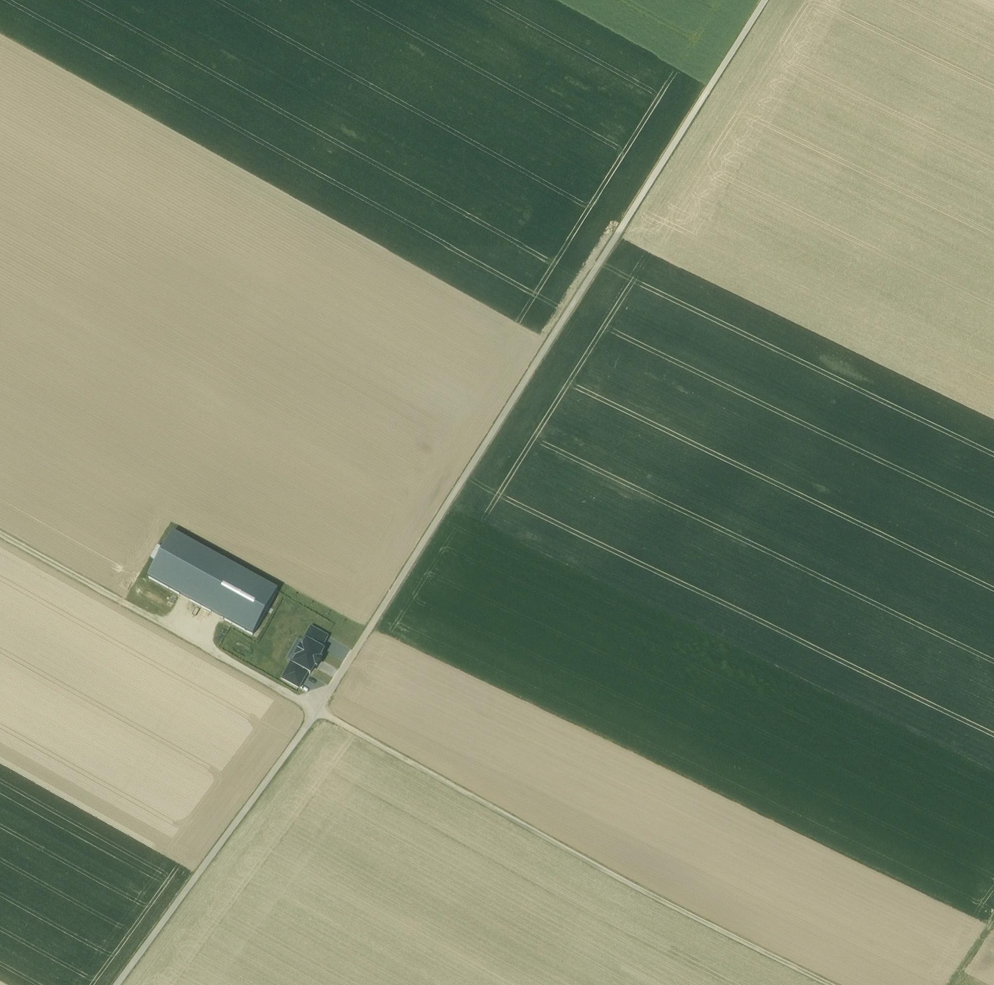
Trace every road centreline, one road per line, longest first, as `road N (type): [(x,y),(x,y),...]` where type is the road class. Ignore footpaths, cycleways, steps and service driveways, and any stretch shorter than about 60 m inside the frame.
road 1 (track): [(316,709),(767,0)]
road 2 (track): [(316,709),(629,889),(826,984)]
road 3 (track): [(0,537),(316,709)]
road 4 (track): [(117,984),(316,709)]

